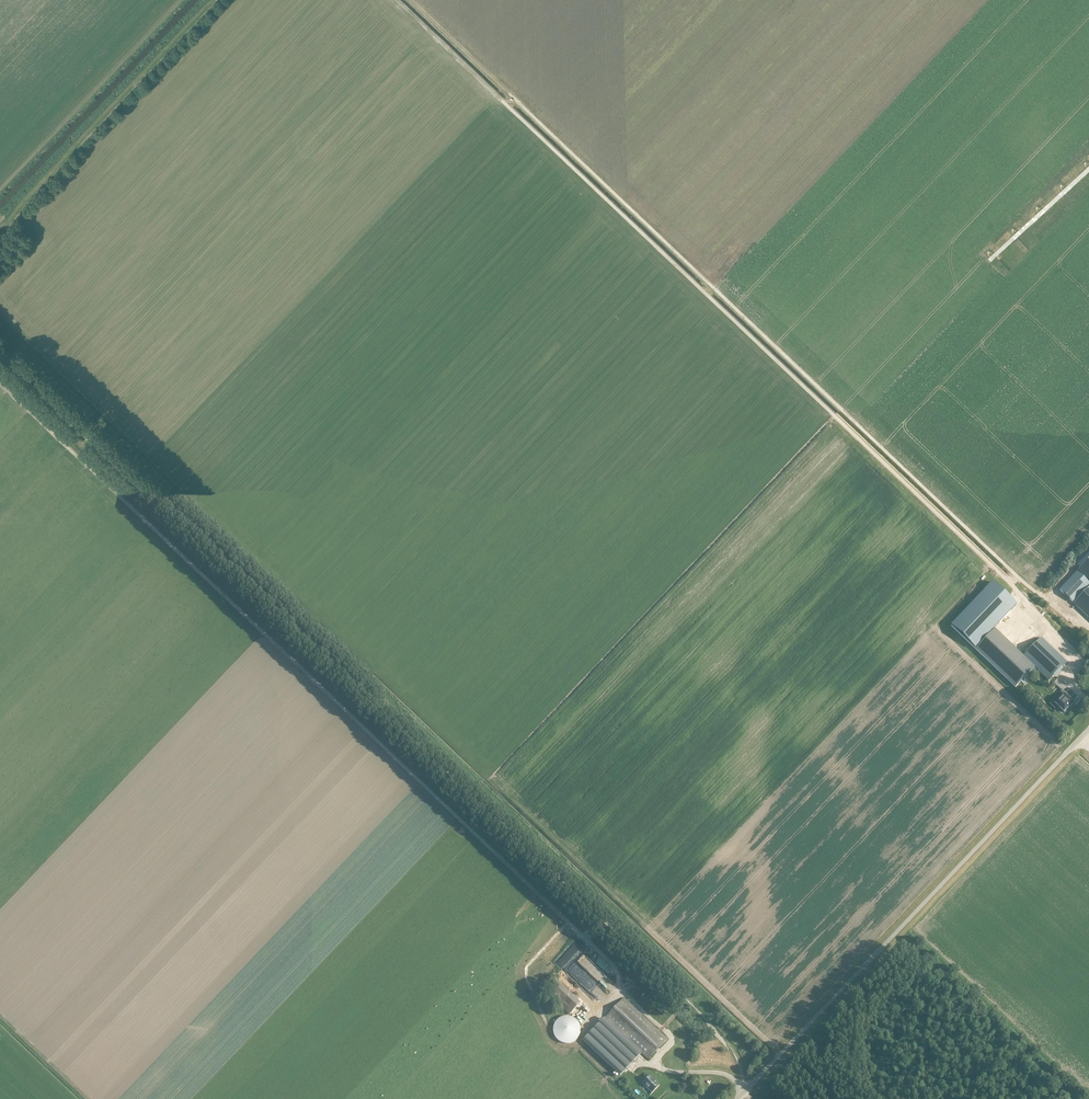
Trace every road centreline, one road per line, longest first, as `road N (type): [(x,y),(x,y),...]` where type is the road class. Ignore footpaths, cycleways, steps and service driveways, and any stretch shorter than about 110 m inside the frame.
road 1 (tertiary): [(737,1098),(1088,729)]

